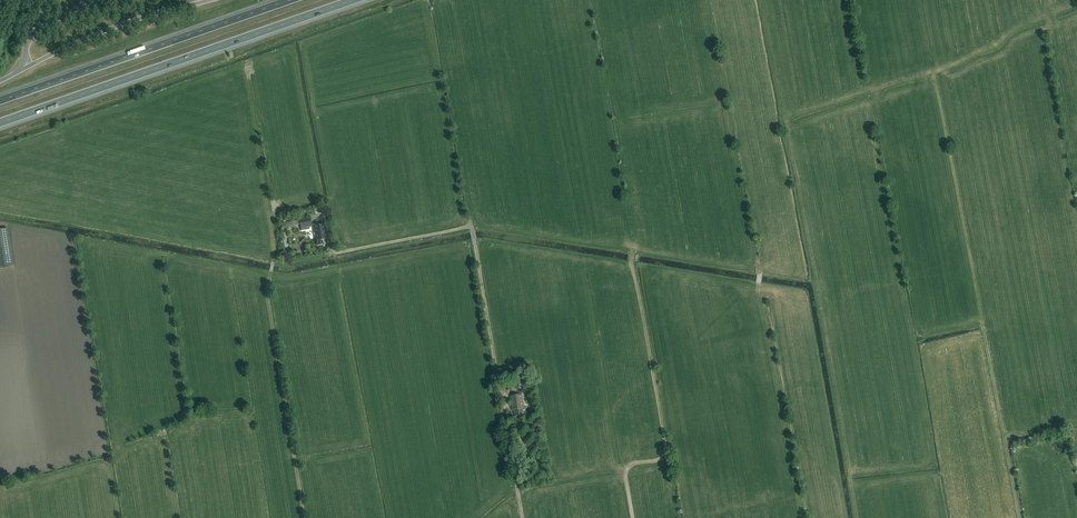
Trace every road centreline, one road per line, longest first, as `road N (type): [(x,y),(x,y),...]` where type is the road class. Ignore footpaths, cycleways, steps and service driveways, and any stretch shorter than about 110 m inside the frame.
road 1 (motorway): [(0,123),(353,0)]
road 2 (motorway): [(291,0),(0,101)]
road 3 (track): [(471,228),(519,517)]
road 4 (track): [(306,517),(269,288),(274,260)]

